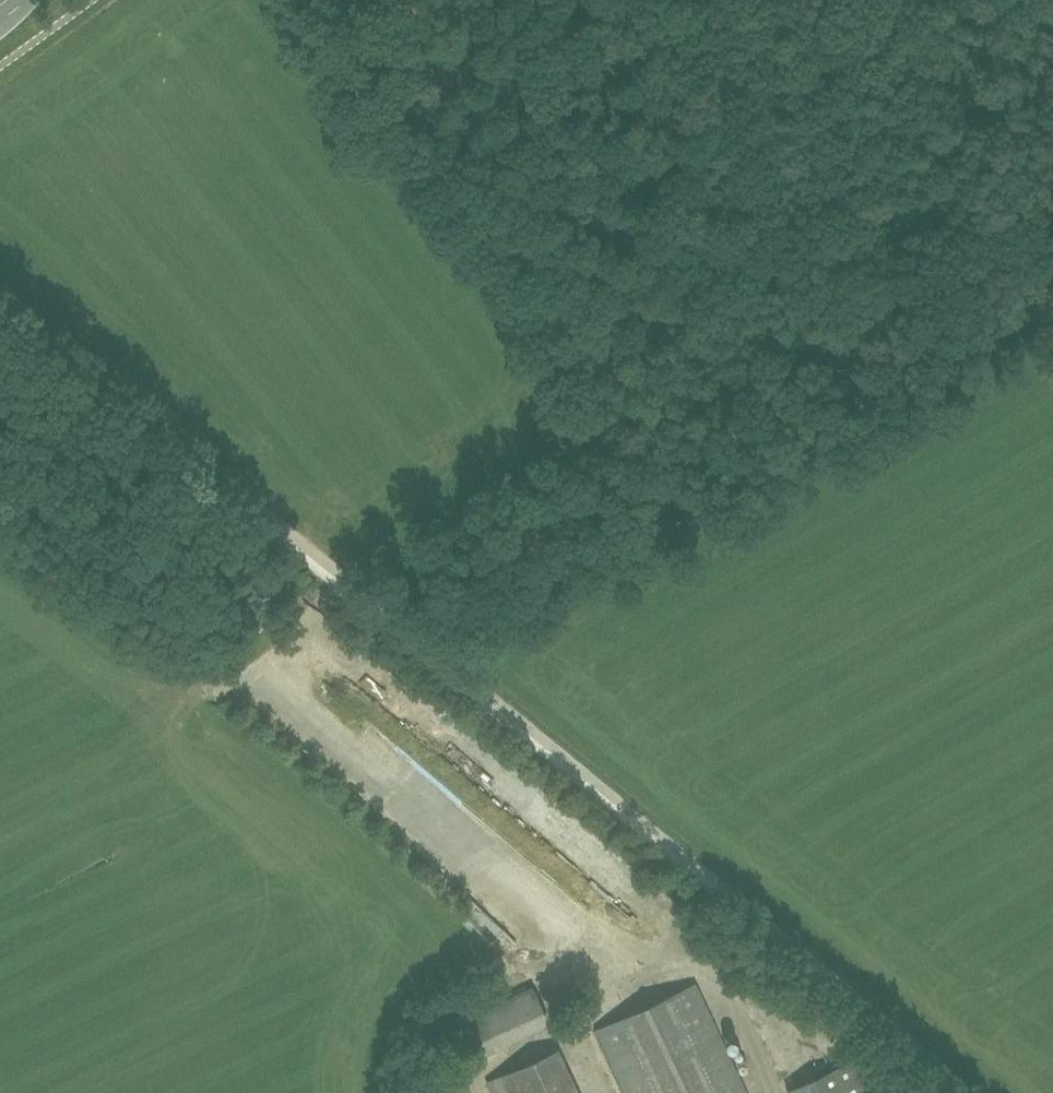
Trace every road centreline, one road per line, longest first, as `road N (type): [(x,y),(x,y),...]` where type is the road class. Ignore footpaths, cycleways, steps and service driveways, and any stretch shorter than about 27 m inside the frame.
road 1 (track): [(0,297),(973,1092)]

